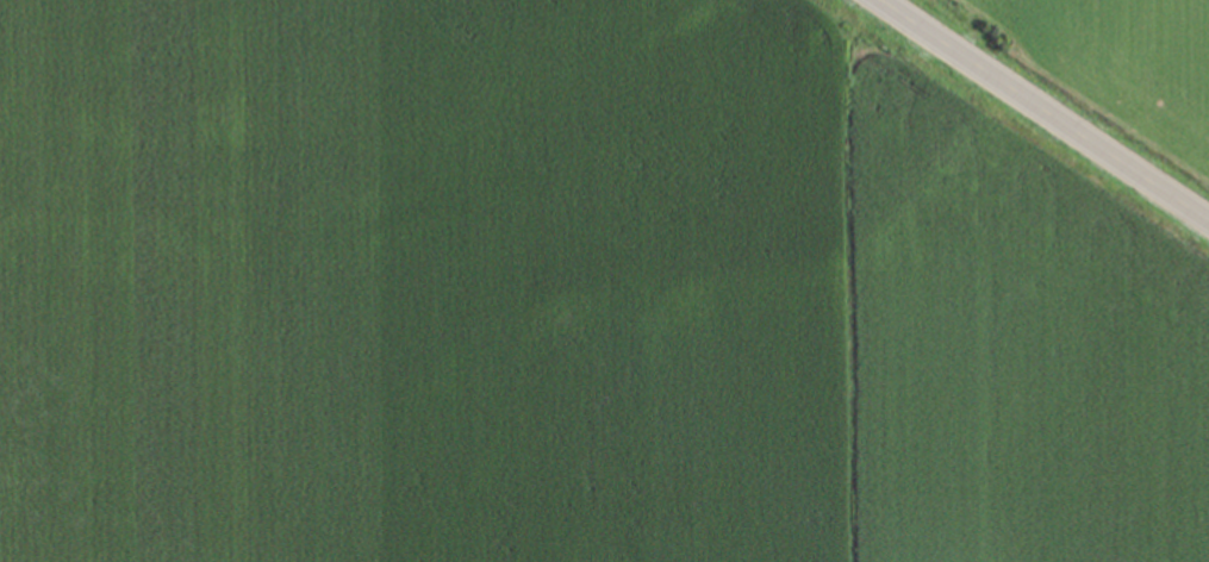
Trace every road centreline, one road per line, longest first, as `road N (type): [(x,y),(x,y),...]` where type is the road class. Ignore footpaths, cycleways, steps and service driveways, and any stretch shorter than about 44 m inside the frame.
road 1 (primary): [(1208,222),(877,0)]

